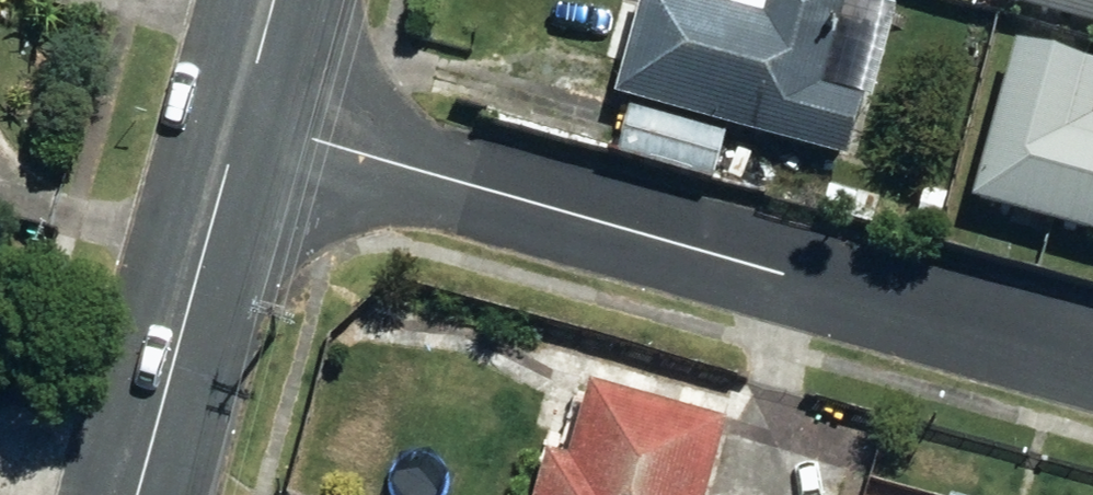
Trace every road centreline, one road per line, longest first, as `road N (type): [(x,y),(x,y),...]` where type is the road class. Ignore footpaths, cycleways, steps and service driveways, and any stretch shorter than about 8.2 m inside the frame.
road 1 (residential): [(241,121),(1092,363)]
road 2 (tertiary): [(136,494),(241,121)]
road 3 (tertiary): [(241,121),(275,0)]

